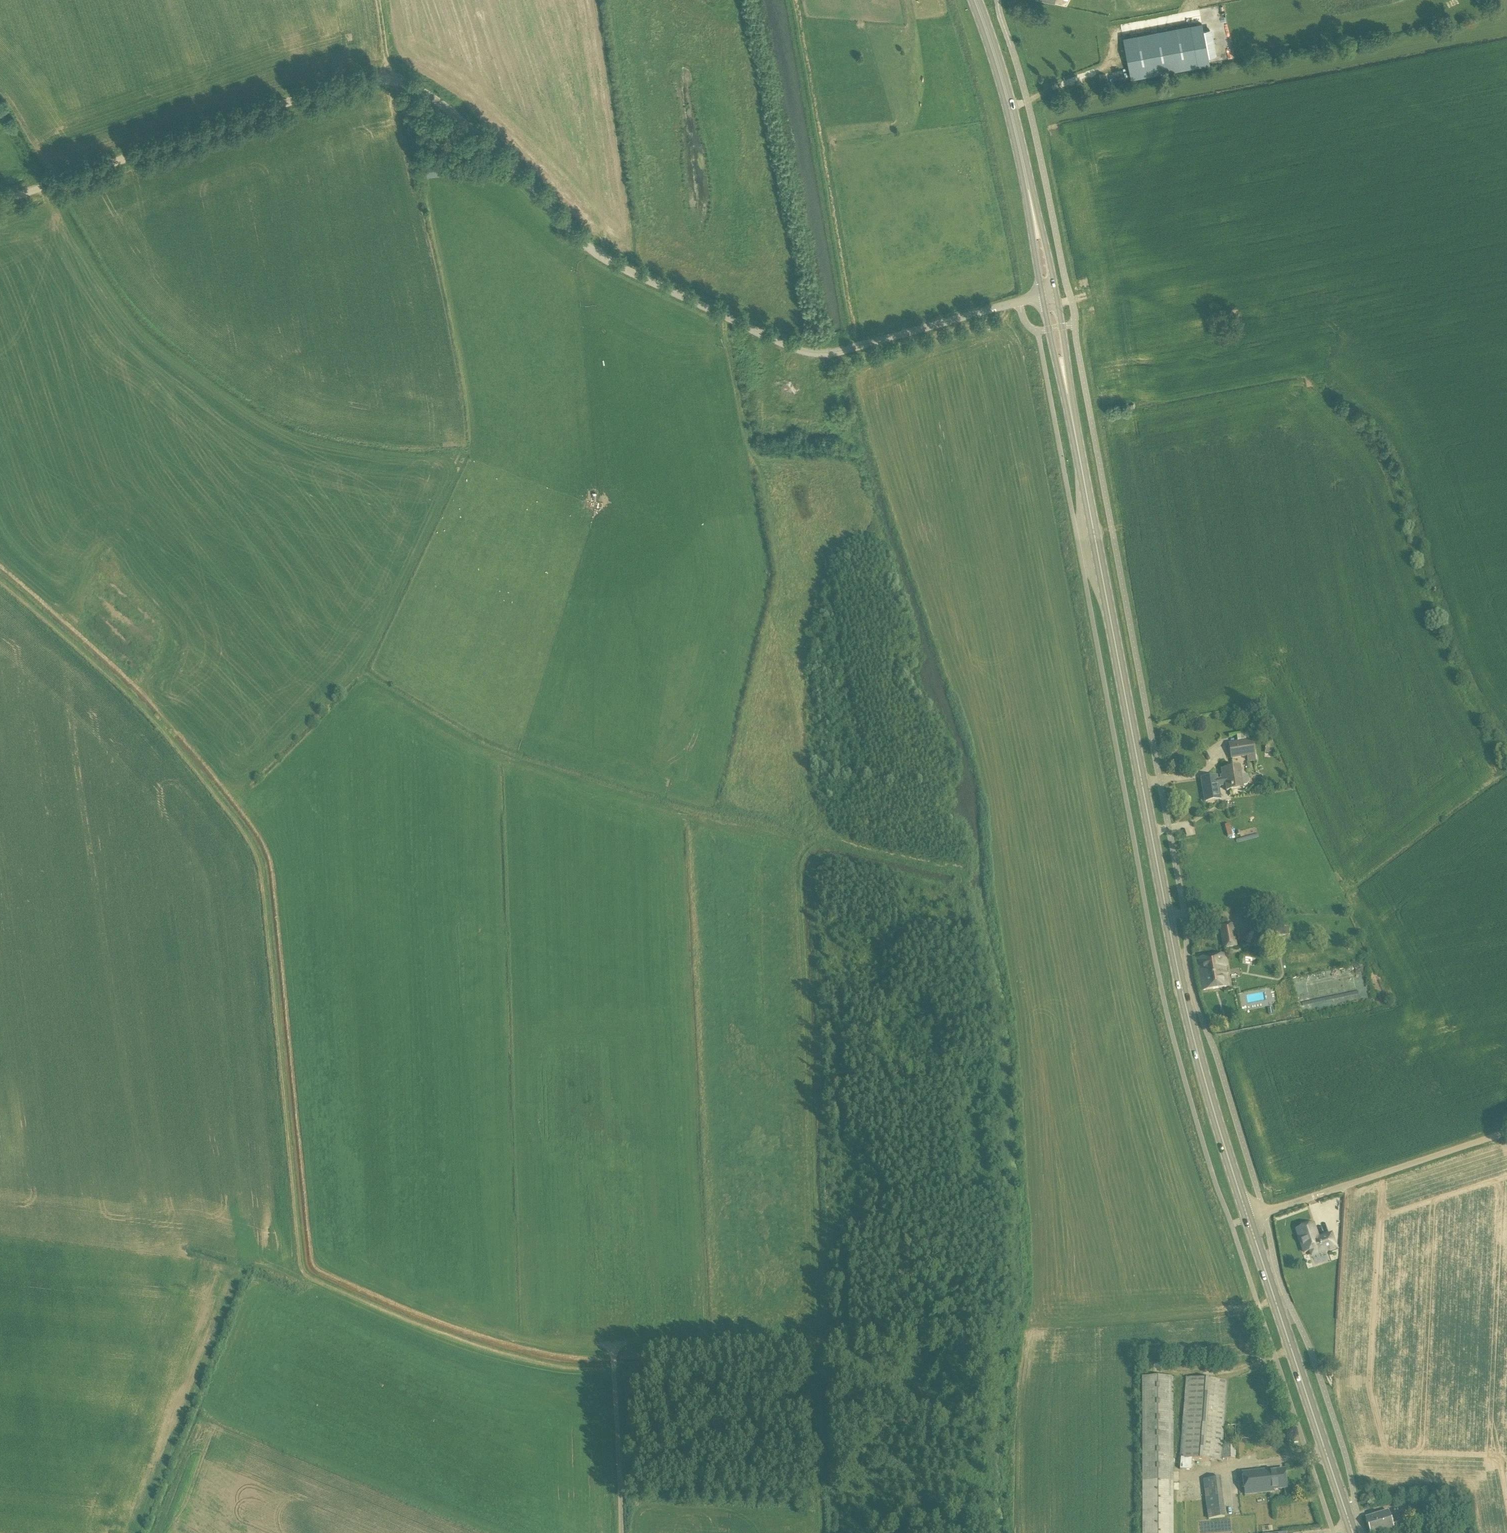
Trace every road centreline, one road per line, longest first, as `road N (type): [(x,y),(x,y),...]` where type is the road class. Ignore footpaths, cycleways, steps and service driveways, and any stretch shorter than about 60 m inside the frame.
road 1 (unclassified): [(0,204),(373,79),(410,85),(448,109),(598,255),(792,348),(837,352),(1050,293)]
road 2 (track): [(0,590),(136,703),(256,859),(302,1275),(372,1319),(618,1417)]
road 3 (primary): [(1251,1223),(1184,985),(1050,293)]
road 4 (track): [(858,347),(795,0)]
road 5 (primary): [(1356,1532),(1251,1223)]
road 6 (primary): [(1050,293),(1010,109),(975,0)]
road 7 (unclassified): [(1251,1223),(1506,1134)]
road 8 (unclassified): [(622,1532),(615,1344)]

